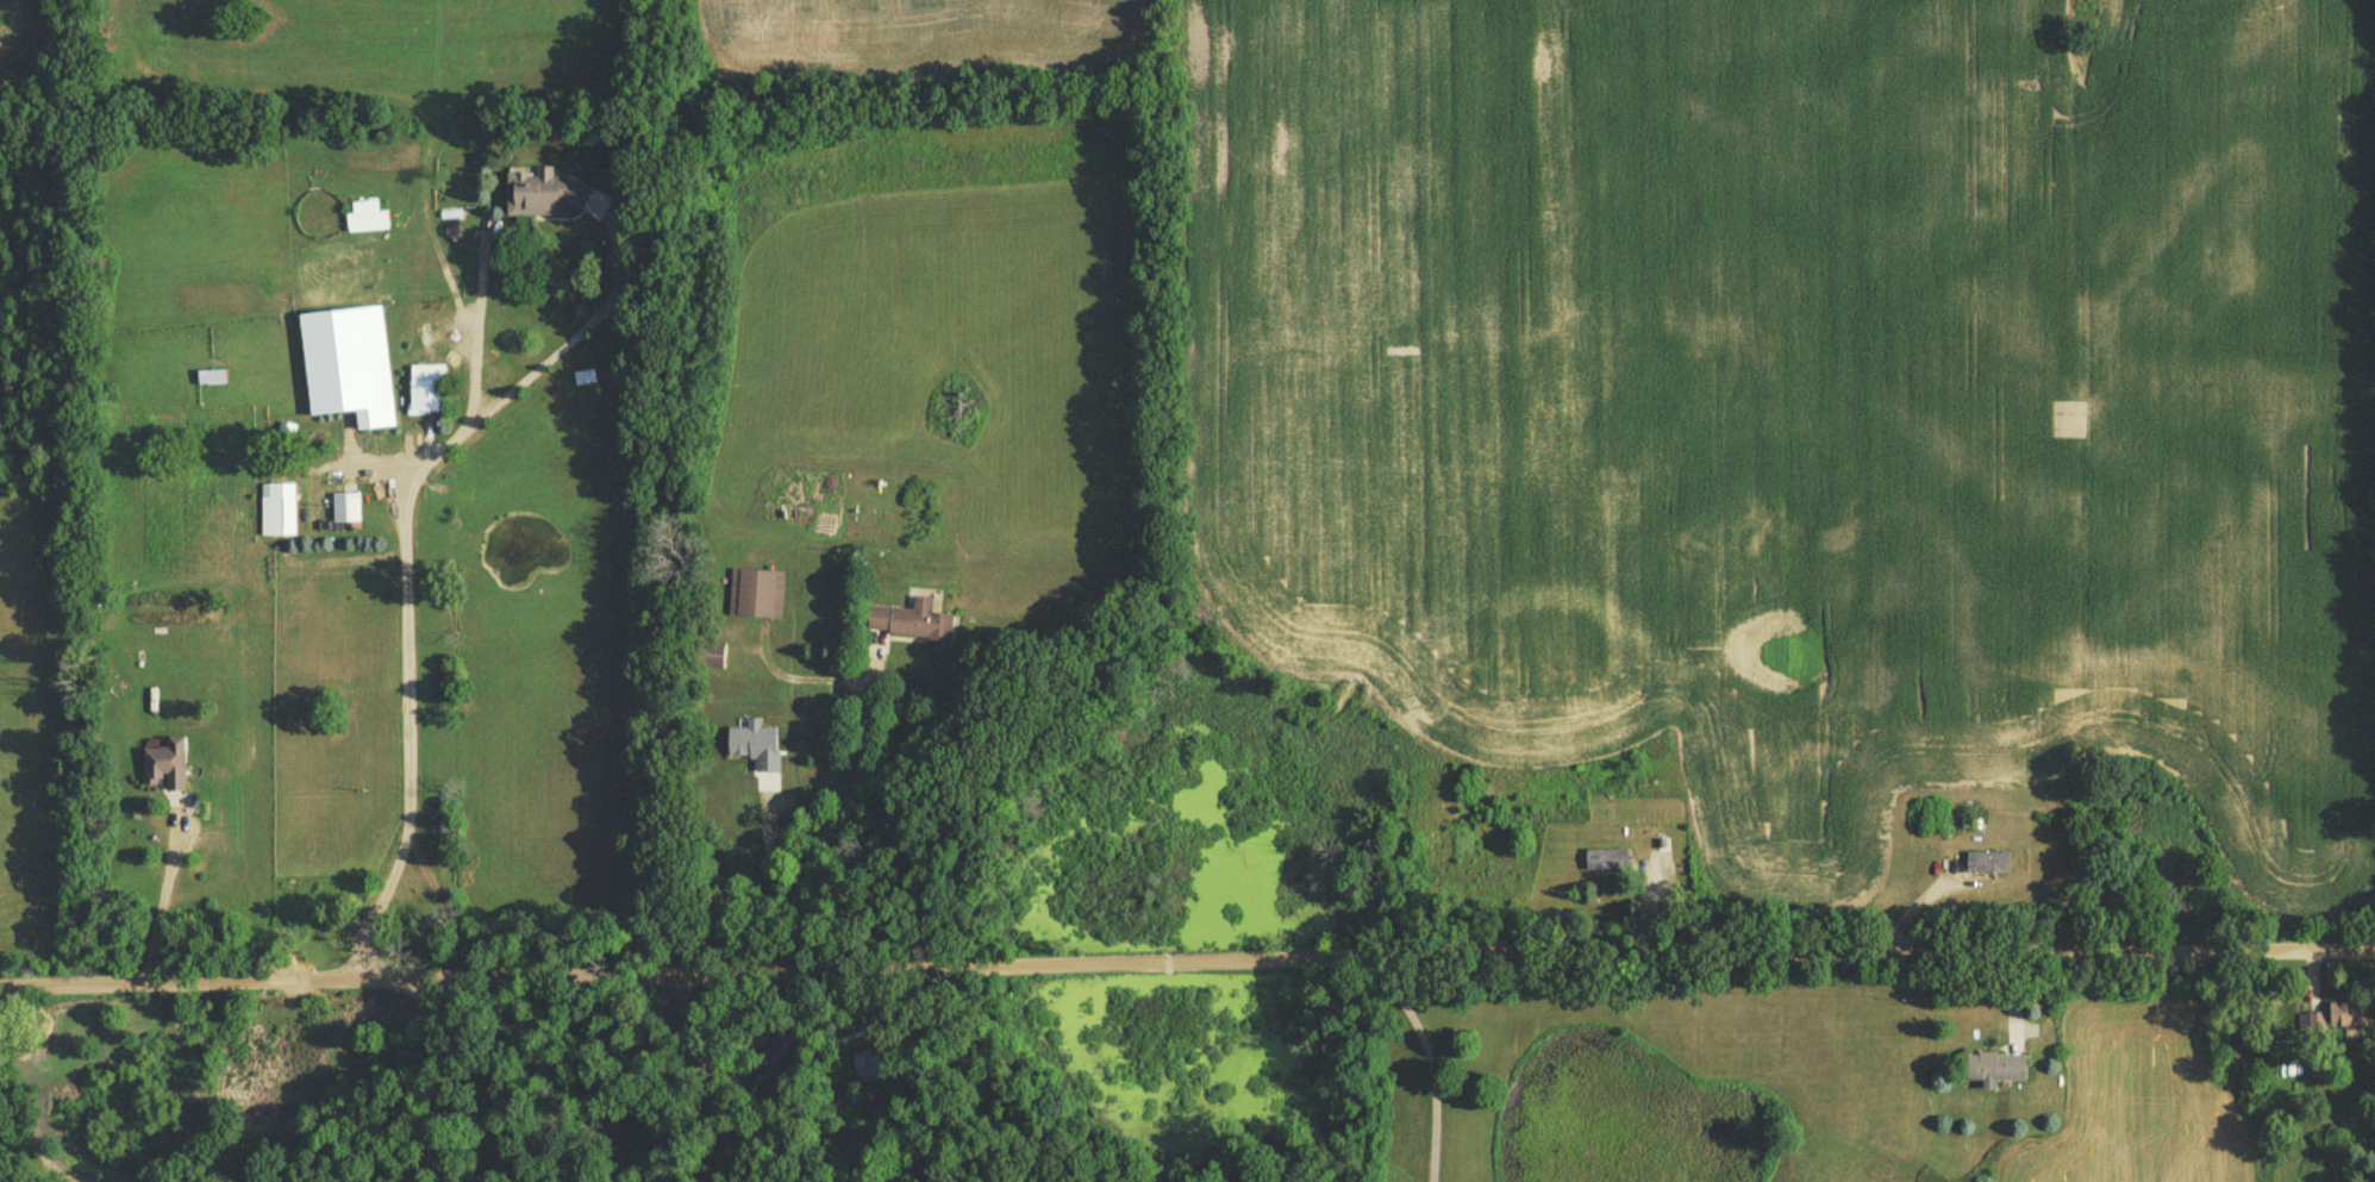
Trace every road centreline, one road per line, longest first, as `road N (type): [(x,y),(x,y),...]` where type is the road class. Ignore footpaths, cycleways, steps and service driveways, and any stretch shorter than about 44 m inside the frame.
road 1 (residential): [(0,976),(1388,952),(2374,948)]

